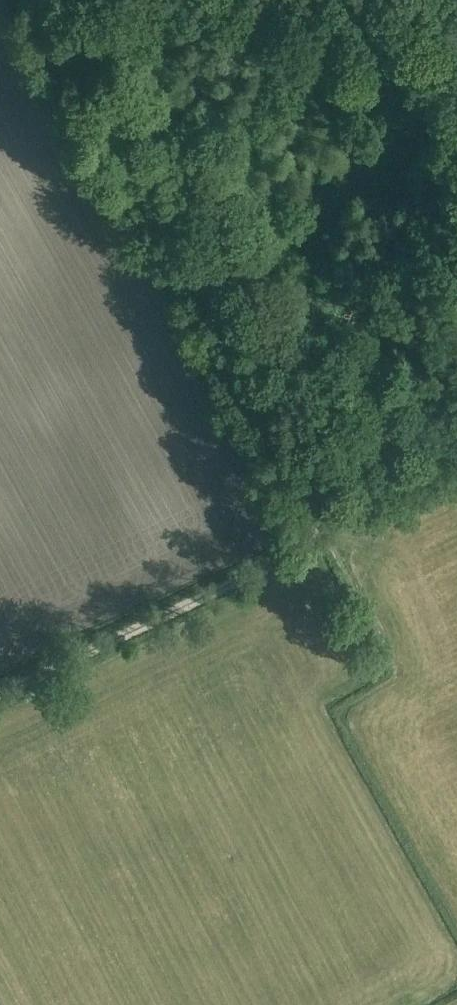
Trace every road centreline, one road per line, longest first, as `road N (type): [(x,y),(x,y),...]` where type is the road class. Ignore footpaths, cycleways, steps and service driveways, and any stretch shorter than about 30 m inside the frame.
road 1 (track): [(0,696),(316,536),(317,452),(353,367),(406,299),(456,256)]
road 2 (track): [(312,495),(269,437),(32,0)]
road 3 (track): [(321,534),(404,672),(341,713),(456,920)]
road 4 (track): [(315,471),(456,402)]

